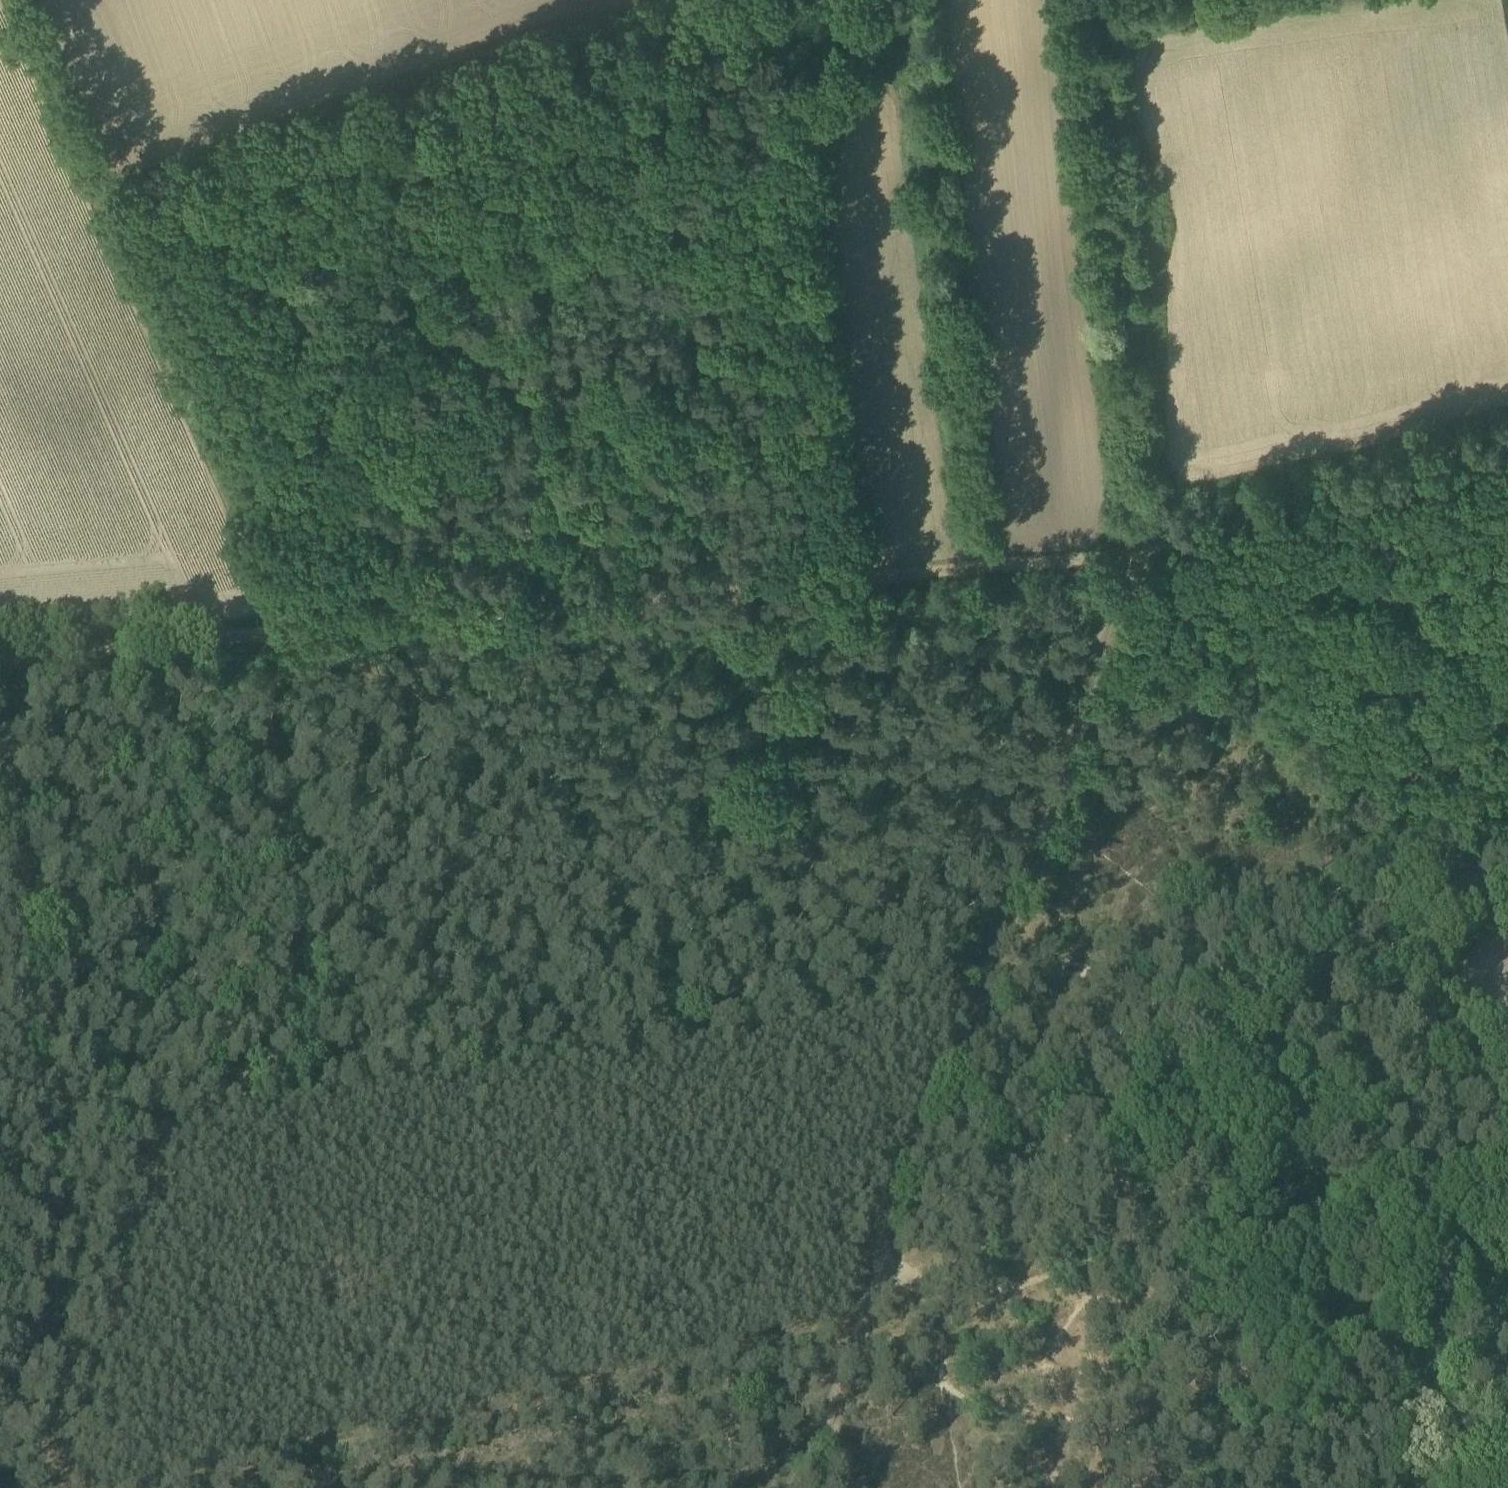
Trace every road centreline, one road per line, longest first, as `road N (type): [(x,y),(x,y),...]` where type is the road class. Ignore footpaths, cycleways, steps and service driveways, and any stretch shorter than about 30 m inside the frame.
road 1 (track): [(1114,551),(817,590),(0,659)]
road 2 (track): [(283,634),(6,0)]
road 3 (track): [(806,1487),(916,1190),(1007,979)]
road 4 (track): [(1507,447),(1114,551)]

